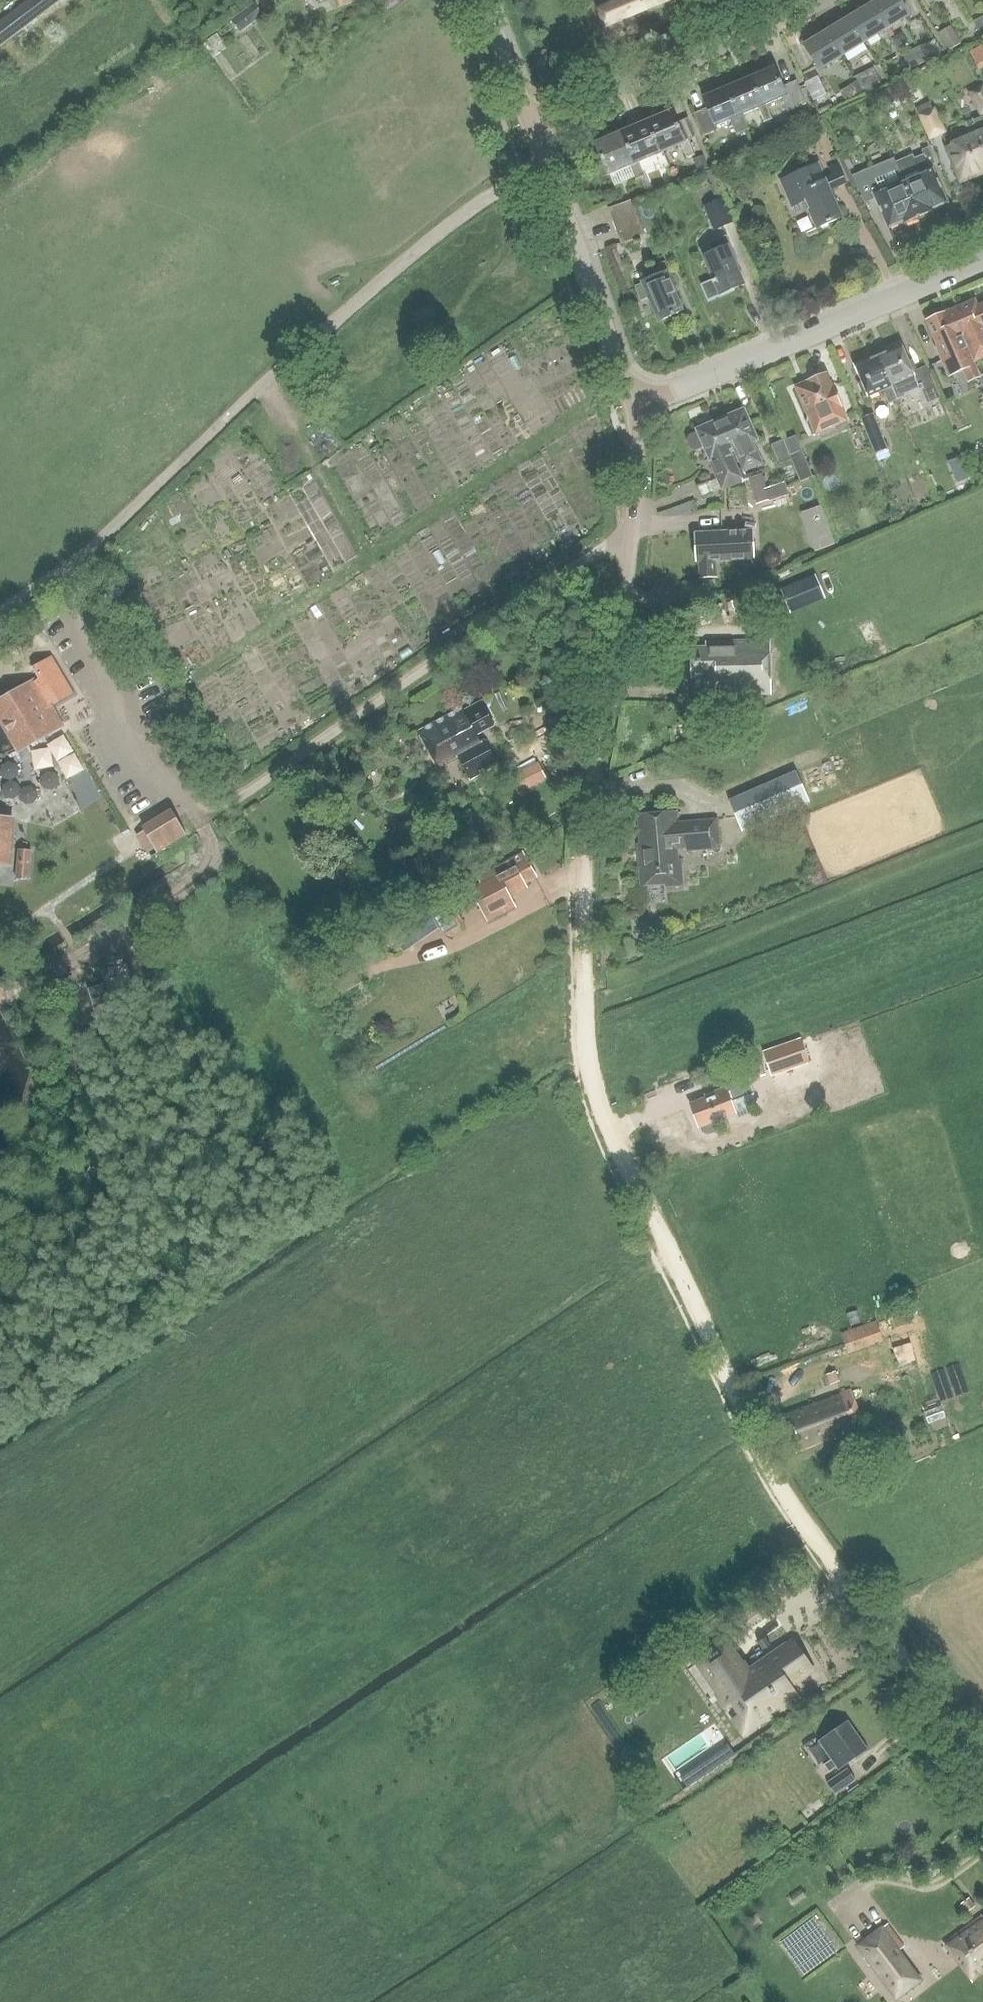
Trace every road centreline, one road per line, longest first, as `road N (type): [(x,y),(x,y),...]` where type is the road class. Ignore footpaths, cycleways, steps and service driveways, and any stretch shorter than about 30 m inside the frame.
road 1 (track): [(586,859),(585,1049),(608,1129),(762,1468),(982,1768)]
road 2 (residential): [(631,408),(631,530),(586,859)]
road 3 (residential): [(631,408),(982,262)]
road 4 (residential): [(526,134),(822,0)]
road 5 (residential): [(526,134),(631,408)]
road 6 (residential): [(475,0),(526,134)]

